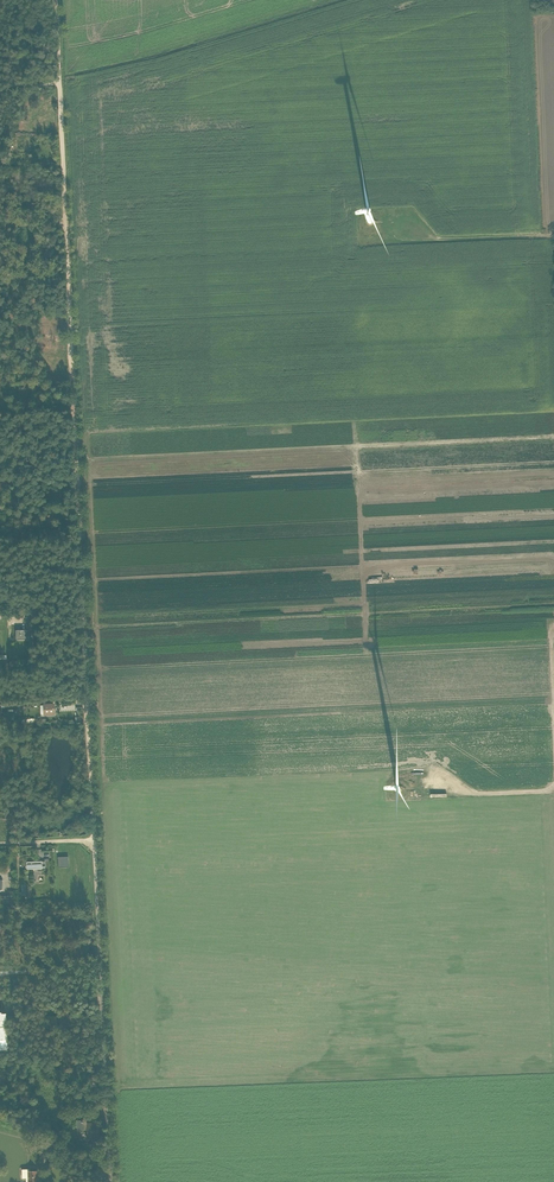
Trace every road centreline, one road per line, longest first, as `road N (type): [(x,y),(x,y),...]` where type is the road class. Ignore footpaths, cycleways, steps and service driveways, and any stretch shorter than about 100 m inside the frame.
road 1 (track): [(76,410),(94,839)]
road 2 (unclassified): [(99,970),(94,839),(0,844)]
road 3 (track): [(56,0),(66,222)]
road 4 (unclassified): [(110,1181),(99,970)]
road 5 (track): [(66,222),(76,410)]
road 6 (track): [(553,784),(469,794),(424,772)]

